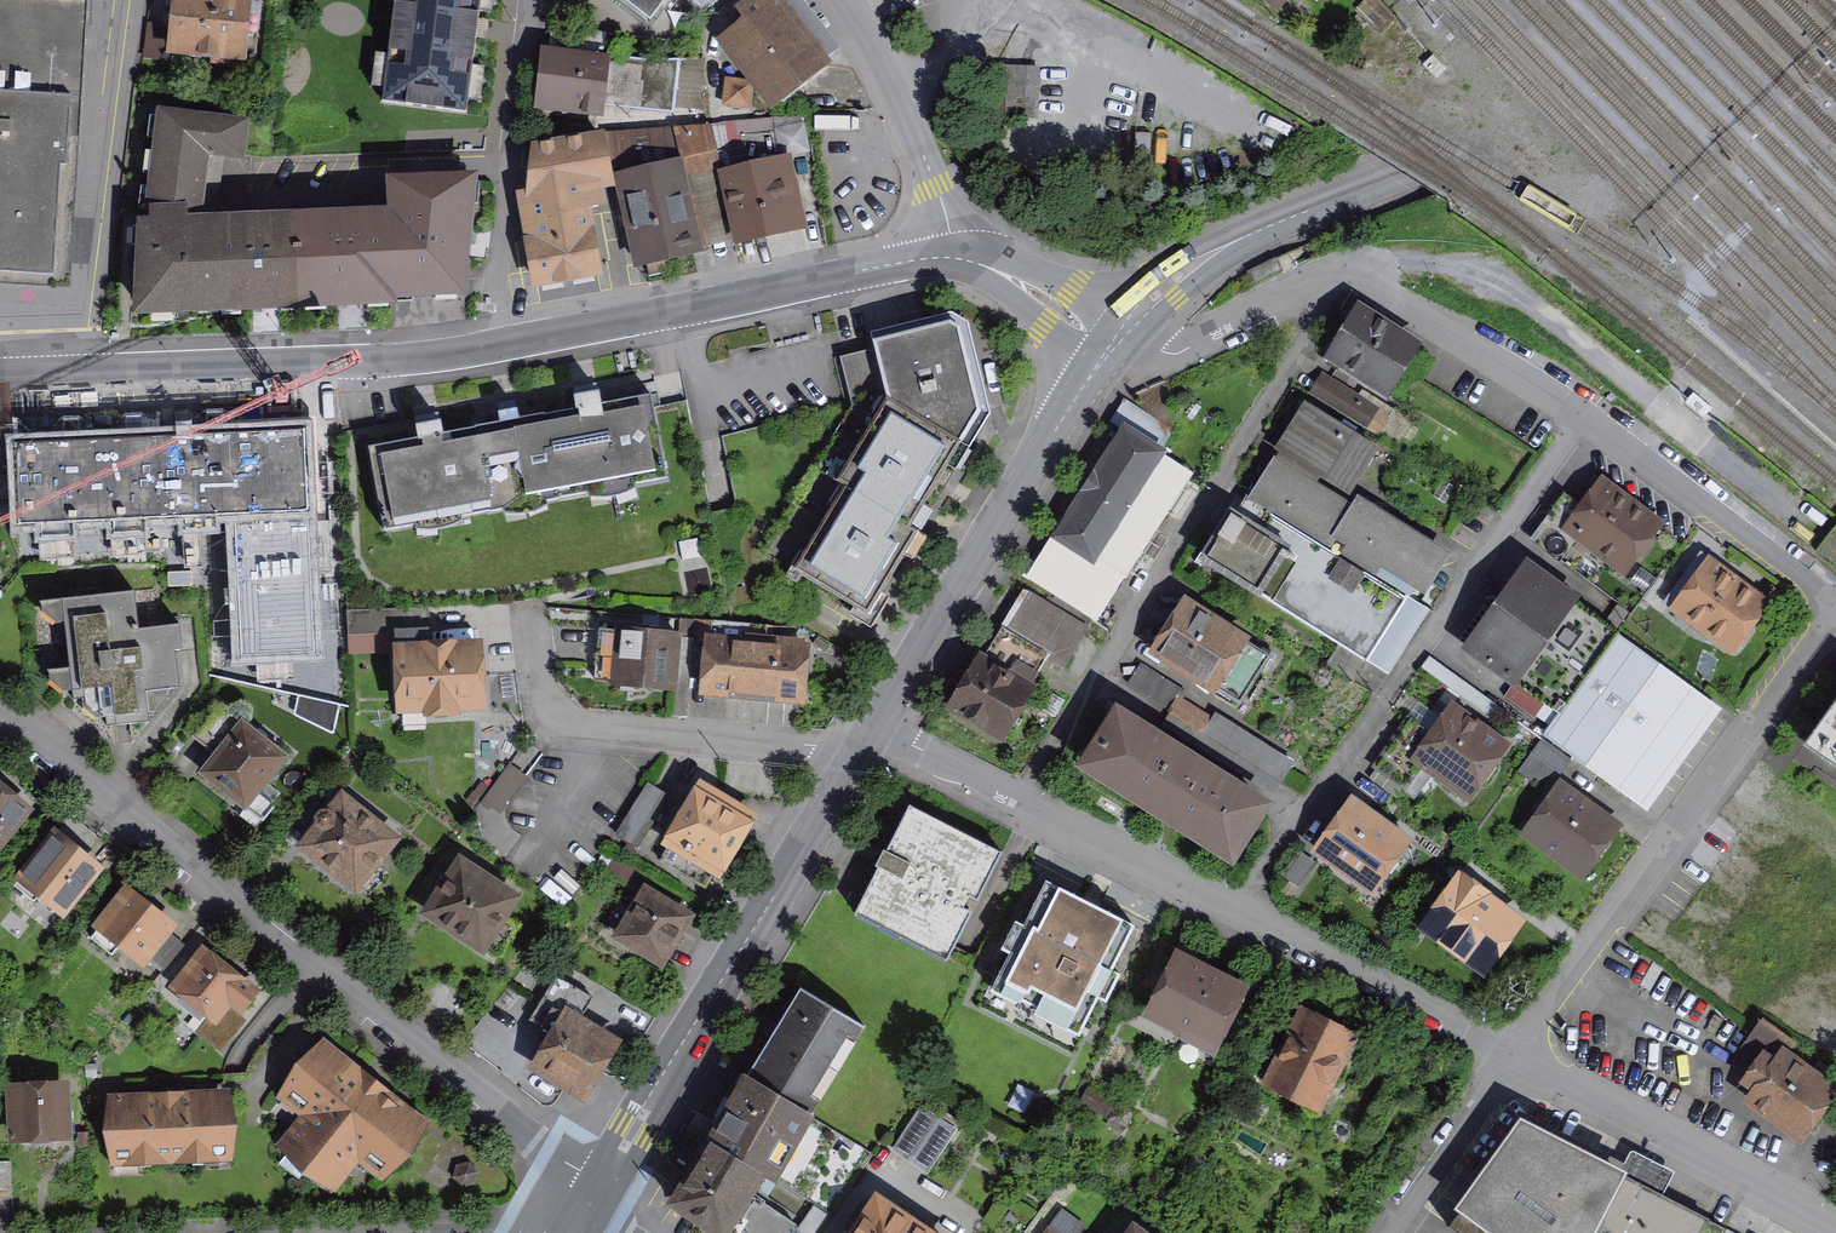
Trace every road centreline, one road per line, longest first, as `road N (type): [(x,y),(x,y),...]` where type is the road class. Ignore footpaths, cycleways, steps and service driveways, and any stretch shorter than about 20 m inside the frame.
road 1 (tertiary): [(1831,0),(1237,241),(1165,288),(1118,341)]
road 2 (residential): [(583,1220),(573,1181),(553,1155),(0,711)]
road 3 (residential): [(1025,799),(1350,277)]
road 4 (residential): [(1235,911),(1581,421)]
road 5 (residential): [(1517,1054),(1835,613)]
road 6 (tertiary): [(583,1220),(857,753)]
road 7 (residential): [(498,345),(373,359),(0,373)]
road 8 (residential): [(954,256),(498,345)]
road 9 (tertiary): [(871,732),(1118,341)]
road 10 (residential): [(857,753),(554,716),(539,689),(528,608)]
road 11 (residential): [(1835,1222),(1517,1054)]
road 12 (residential): [(498,345),(498,280),(534,0)]
road 13 (residential): [(1517,1054),(1235,911)]
road 14 (residential): [(1581,421),(1835,607)]
road 15 (residential): [(844,0),(892,84),(954,256)]
road 16 (residential): [(1350,277),(1581,421)]
road 17 (residential): [(1118,341),(1174,354),(1324,282),(1350,277)]
road 18 (residential): [(1235,911),(1025,799)]
road 19 (residential): [(1386,1232),(1517,1054)]
road 20 (residential): [(583,1220),(546,1229),(395,1232)]
road 21 (residential): [(1118,341),(1000,267),(954,256)]
road 22 (residential): [(1025,799),(871,732)]

